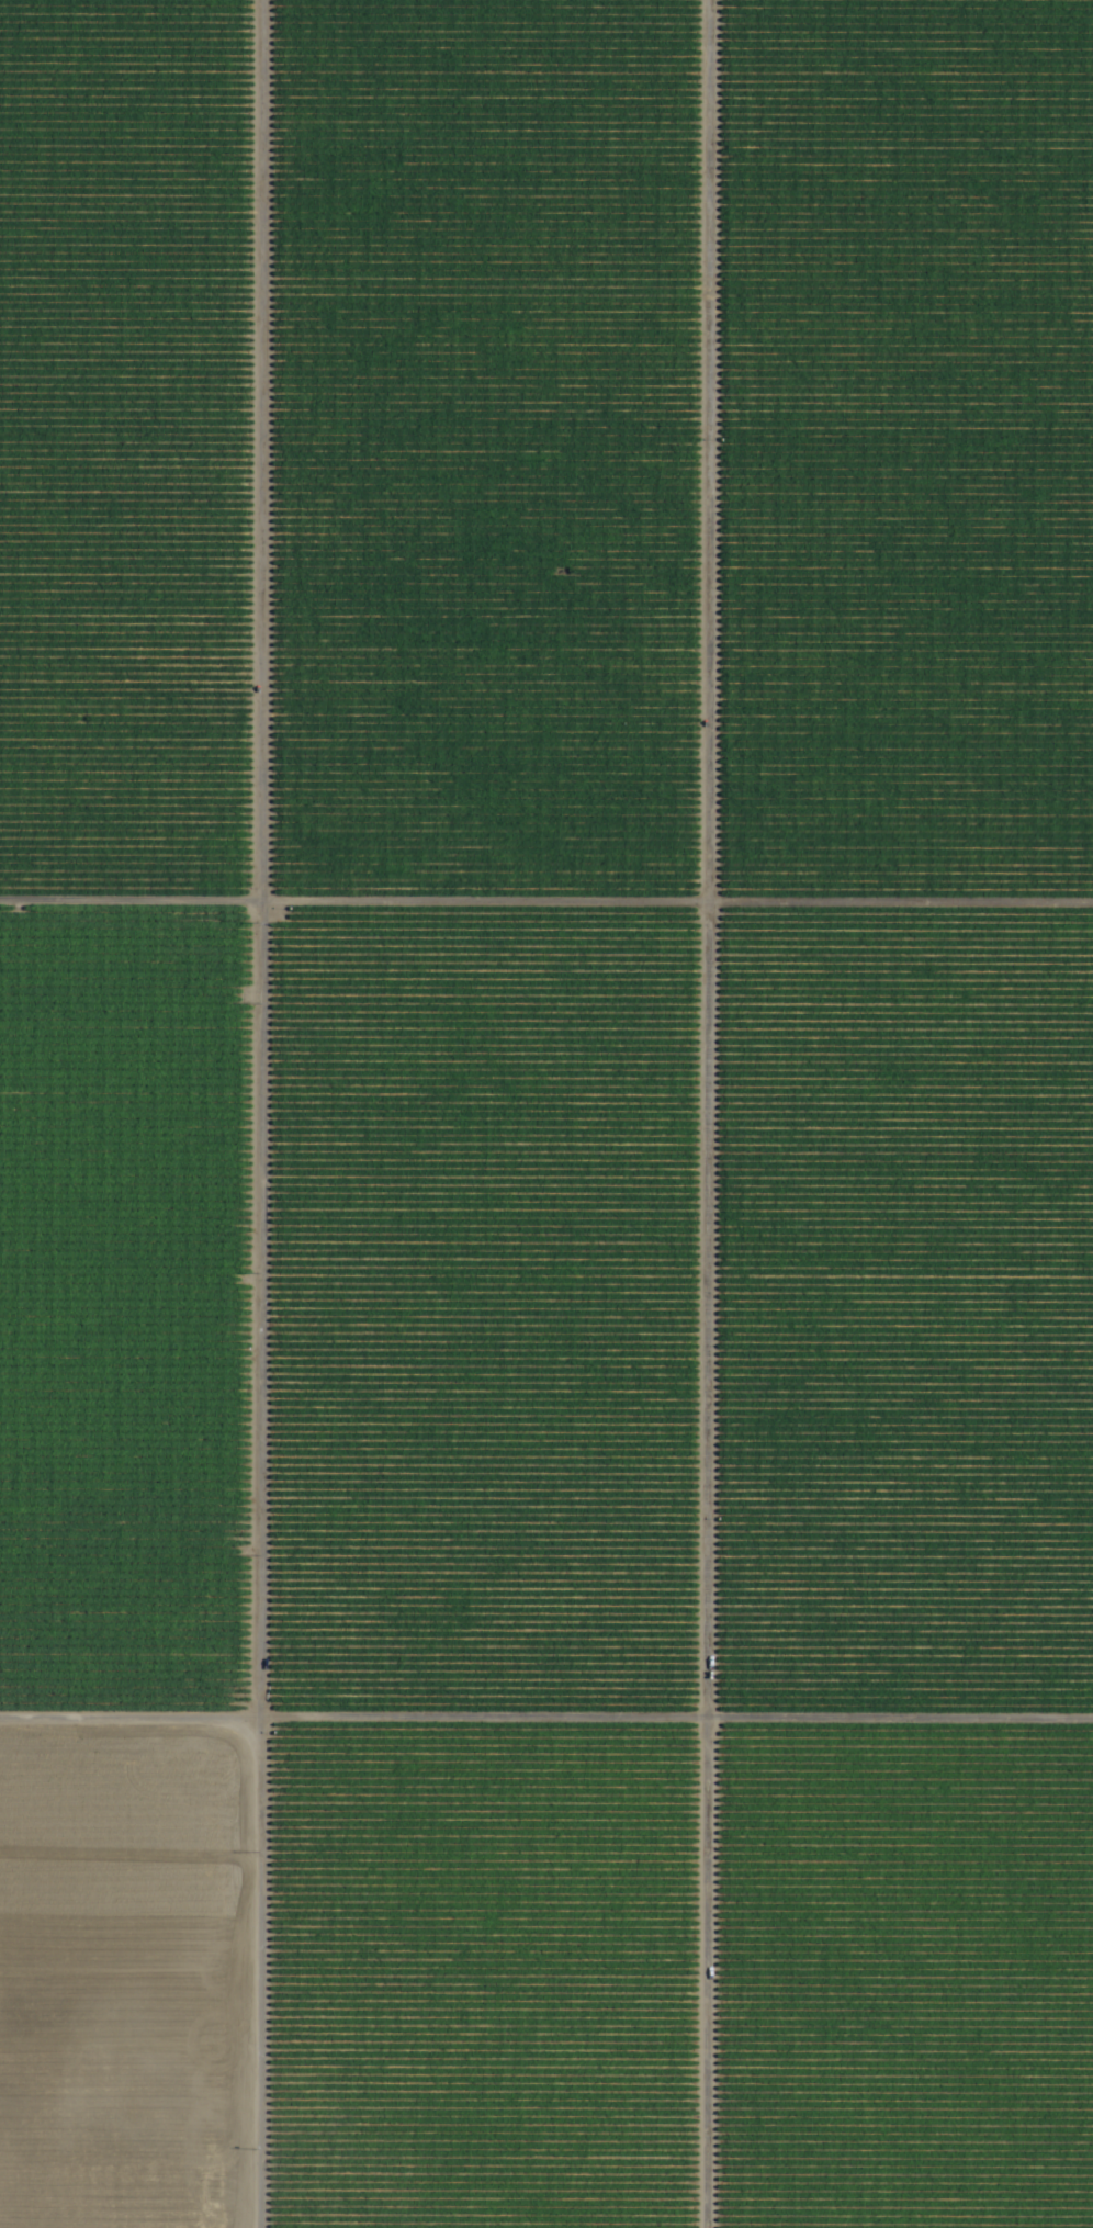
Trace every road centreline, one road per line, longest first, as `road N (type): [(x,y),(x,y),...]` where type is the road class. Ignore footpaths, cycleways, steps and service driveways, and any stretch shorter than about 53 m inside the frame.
road 1 (track): [(1092,941),(0,941)]

